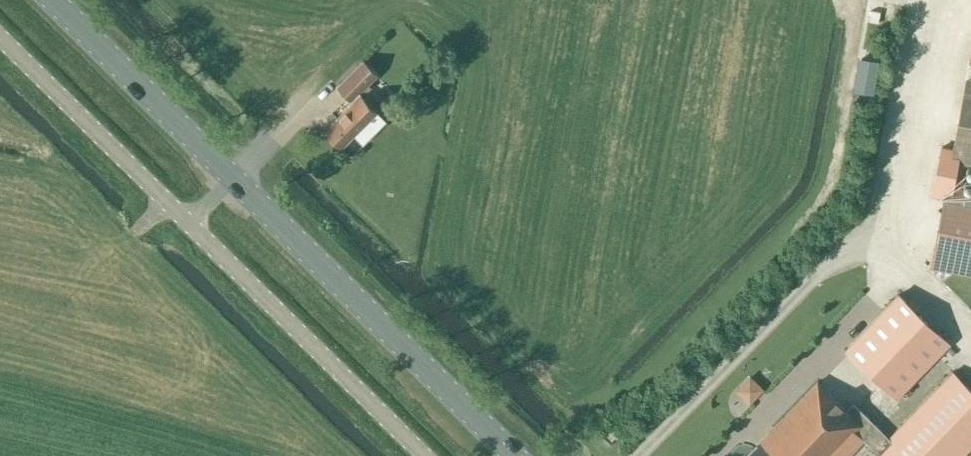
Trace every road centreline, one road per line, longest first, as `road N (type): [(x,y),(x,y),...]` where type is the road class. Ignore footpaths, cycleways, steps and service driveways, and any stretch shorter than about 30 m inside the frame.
road 1 (primary): [(511,455),(51,0)]
road 2 (unclassified): [(425,455),(0,36)]

